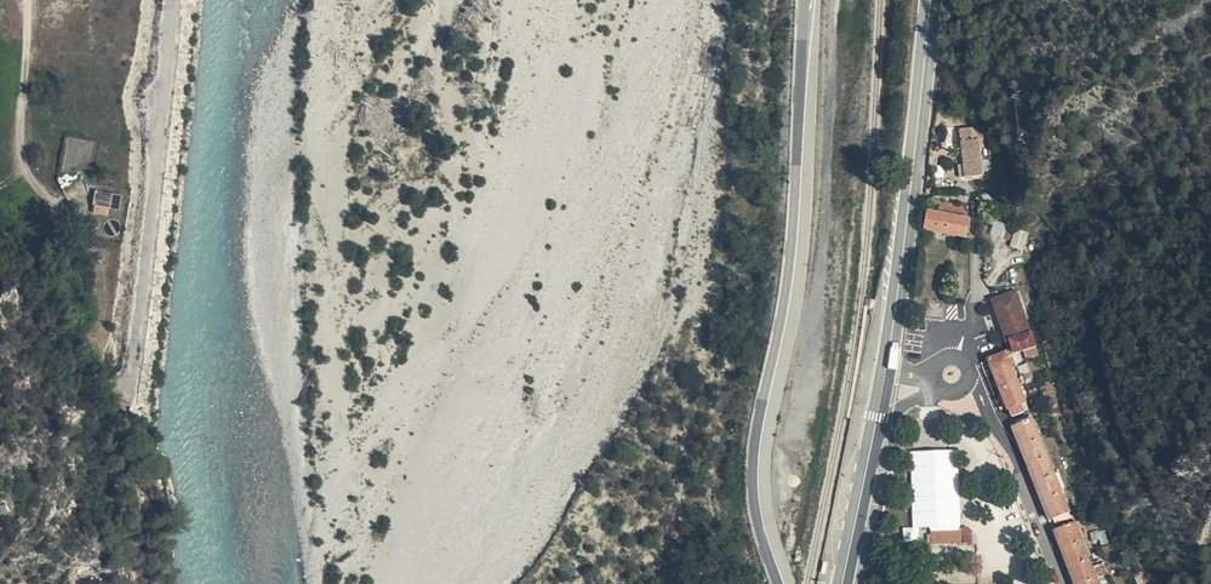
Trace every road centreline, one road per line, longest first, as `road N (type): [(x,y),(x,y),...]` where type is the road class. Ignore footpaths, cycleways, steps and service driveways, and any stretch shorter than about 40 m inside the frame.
road 1 (trunk): [(811,0),(793,263),(752,467),(756,518),(777,583)]
road 2 (primary): [(930,0),(884,382)]
road 3 (residential): [(884,382),(966,399),(1005,427),(1067,583)]
road 4 (residential): [(30,0),(22,143),(57,202)]
road 5 (primary): [(884,382),(841,583)]

